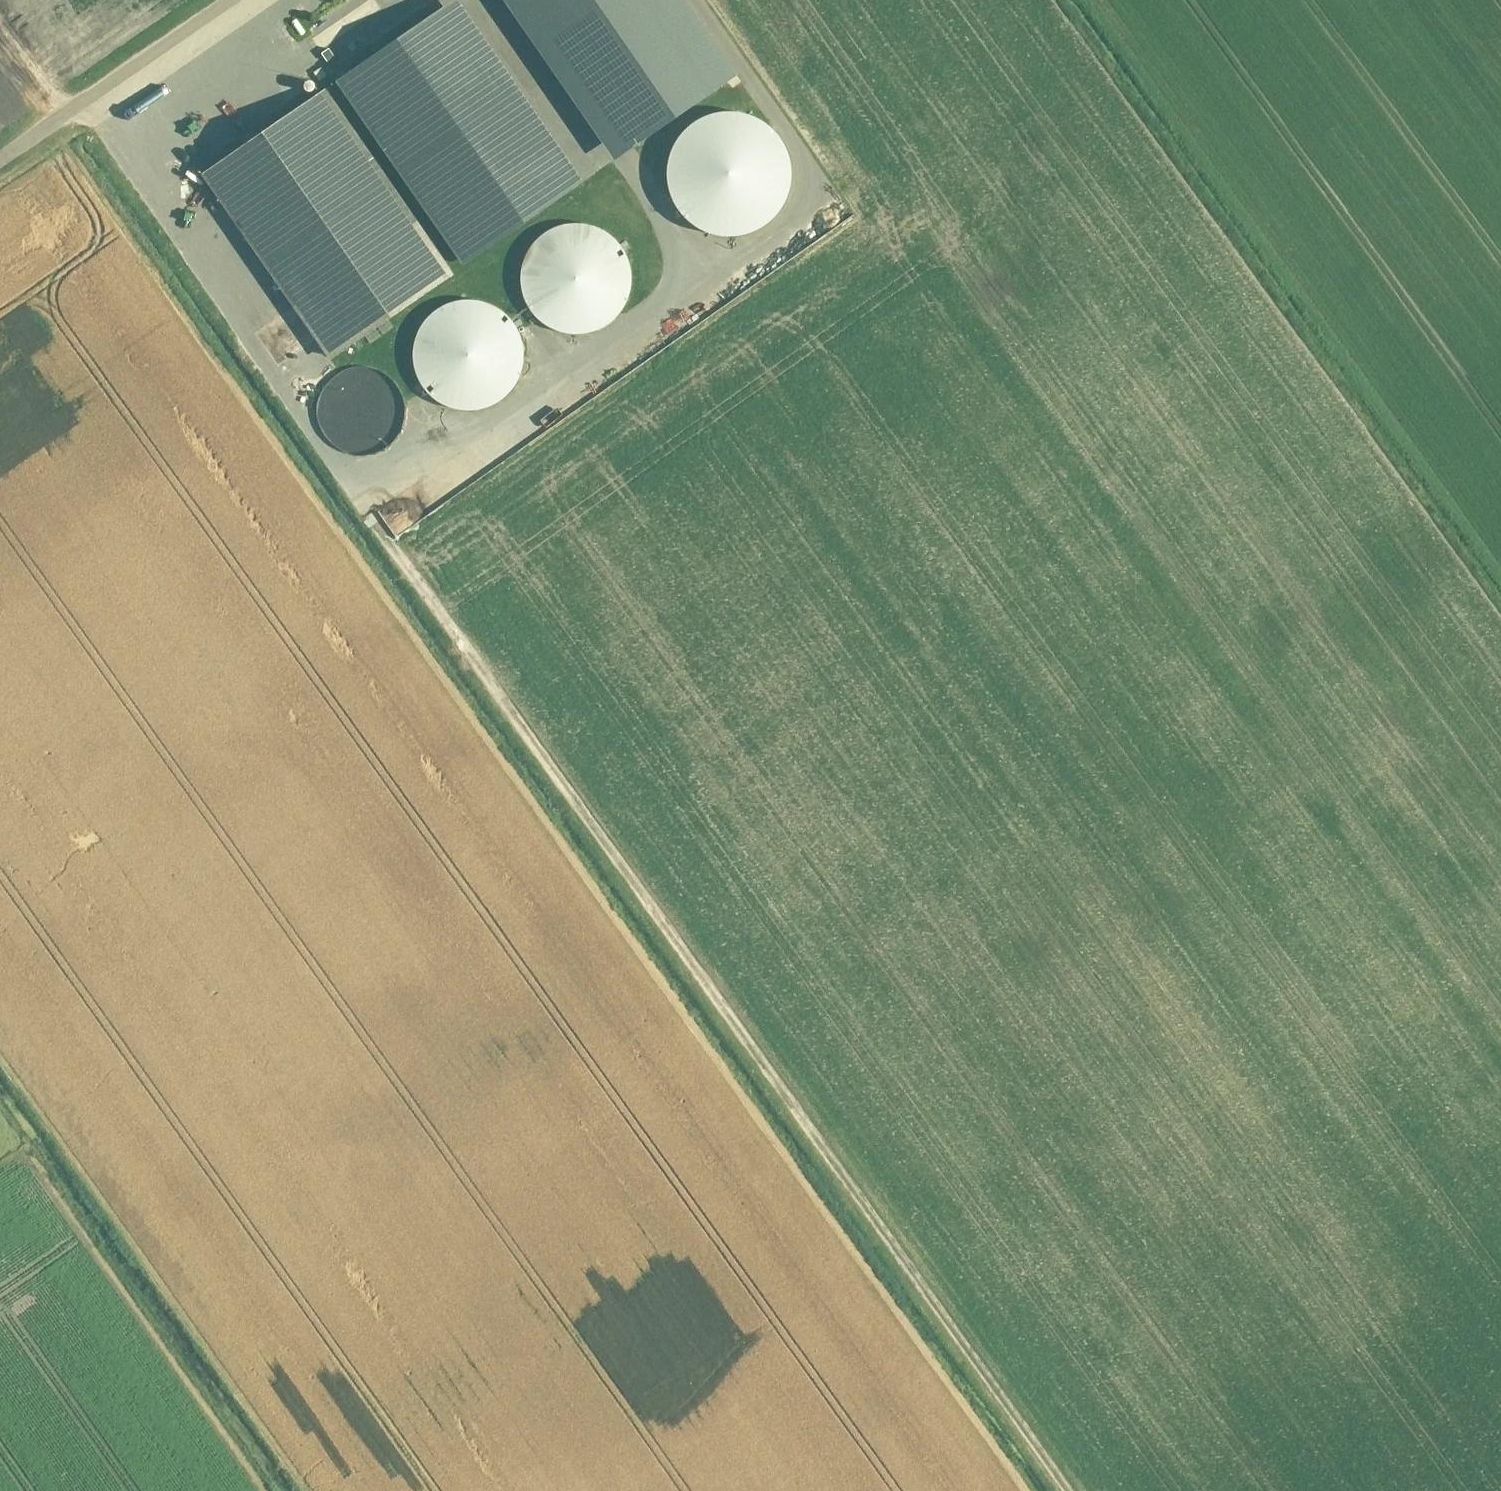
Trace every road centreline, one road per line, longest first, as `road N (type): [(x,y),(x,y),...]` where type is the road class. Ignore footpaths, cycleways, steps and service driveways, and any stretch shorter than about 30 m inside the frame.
road 1 (unclassified): [(0,161),(232,0)]

